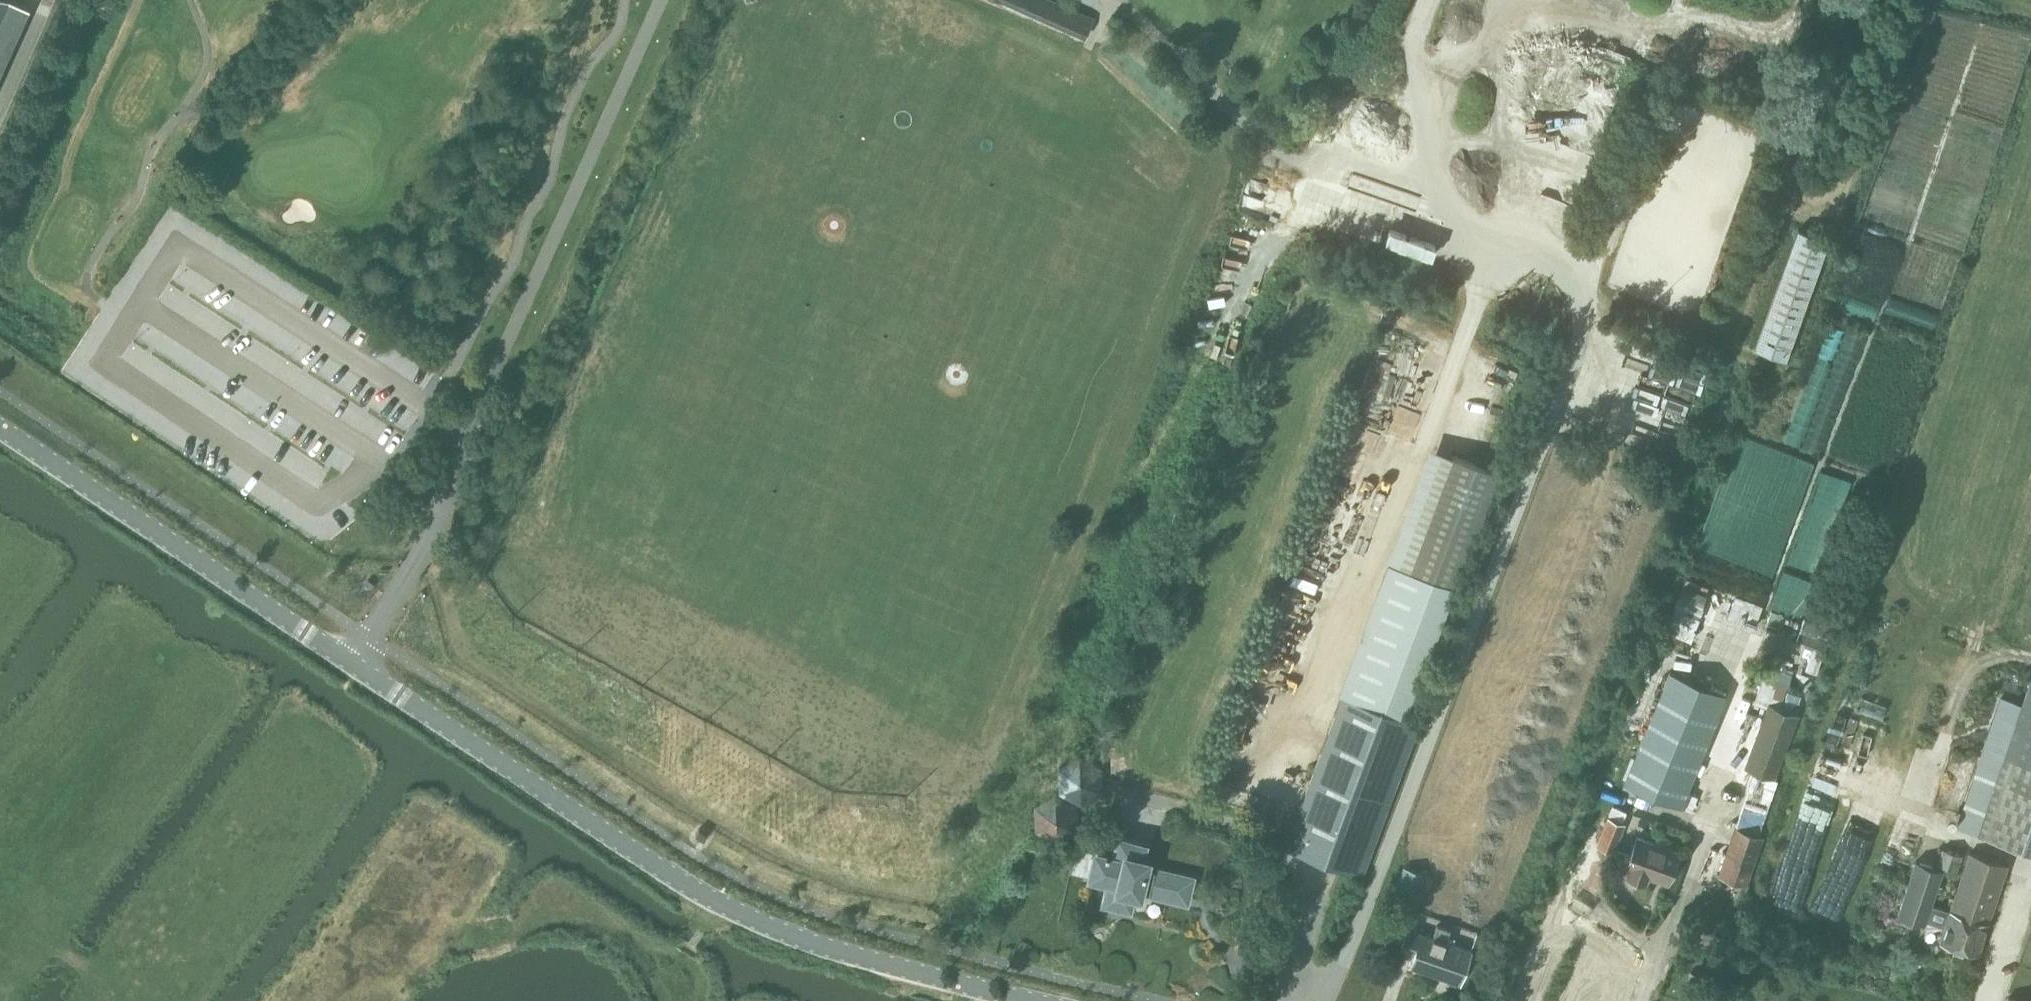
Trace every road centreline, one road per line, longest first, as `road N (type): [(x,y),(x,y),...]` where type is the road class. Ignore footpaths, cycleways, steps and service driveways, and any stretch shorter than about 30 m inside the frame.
road 1 (unclassified): [(1039,1000),(783,931),(676,877),(0,426)]
road 2 (unclassified): [(1328,1000),(1576,367),(1588,321),(1581,285),(1558,258)]
road 3 (track): [(1433,0),(1416,44),(1417,109),(1436,180),(1436,219)]
road 4 (track): [(1913,820),(1962,682),(1984,663),(2030,659)]
road 5 (track): [(1826,785),(2030,867)]

